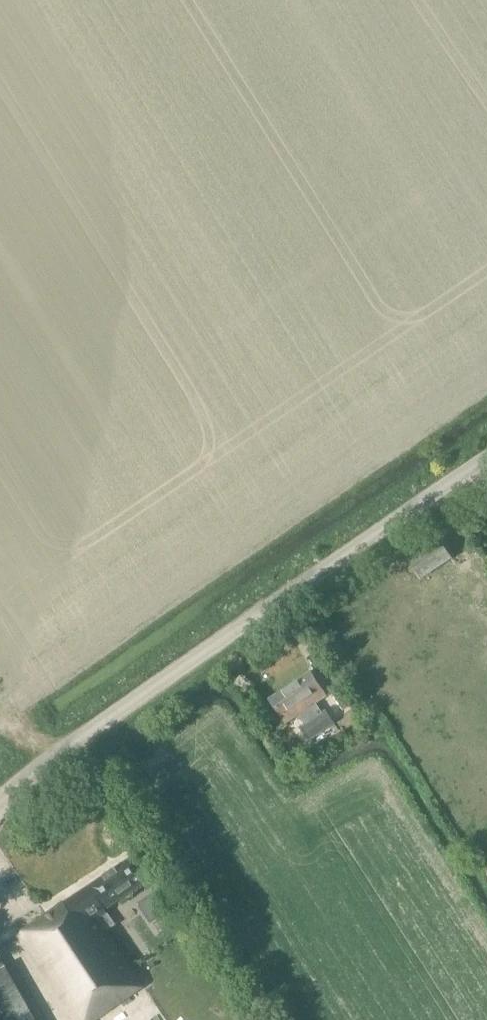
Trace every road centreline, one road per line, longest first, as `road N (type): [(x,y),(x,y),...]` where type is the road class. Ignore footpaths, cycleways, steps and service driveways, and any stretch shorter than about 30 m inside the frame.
road 1 (unclassified): [(0,814),(276,590),(486,457)]

